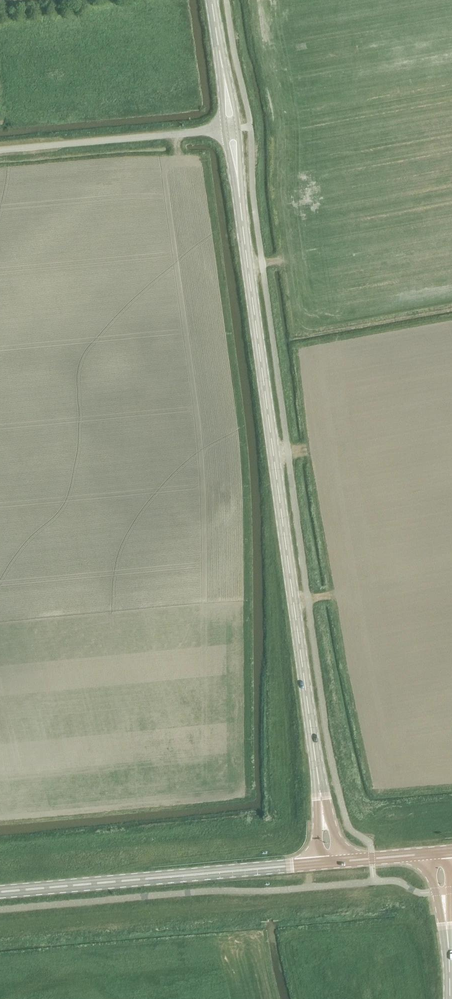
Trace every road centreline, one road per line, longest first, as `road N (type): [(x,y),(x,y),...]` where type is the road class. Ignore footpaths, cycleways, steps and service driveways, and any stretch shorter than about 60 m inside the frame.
road 1 (secondary): [(321,799),(231,129)]
road 2 (secondary): [(0,893),(319,864)]
road 3 (unclassified): [(0,150),(231,129)]
road 4 (secondary): [(231,129),(214,0)]

